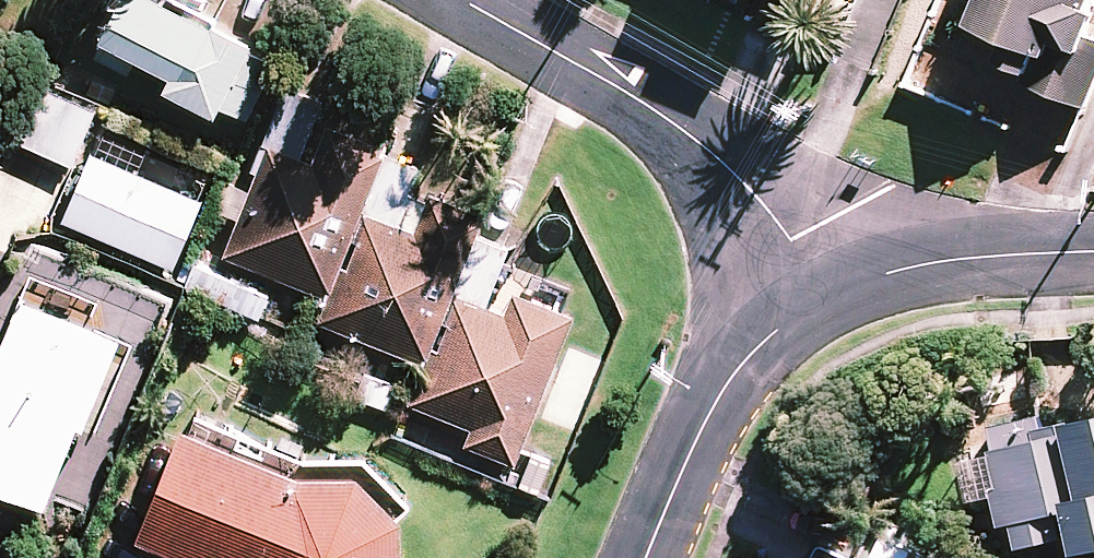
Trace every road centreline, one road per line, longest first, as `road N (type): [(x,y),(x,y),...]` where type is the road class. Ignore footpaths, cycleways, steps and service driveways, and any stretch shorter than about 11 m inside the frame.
road 1 (residential): [(461,0),(645,106),(722,164),(829,291)]
road 2 (residential): [(648,557),(714,396),(768,336),(829,291)]
road 3 (residential): [(829,291),(904,270),(1093,255)]

